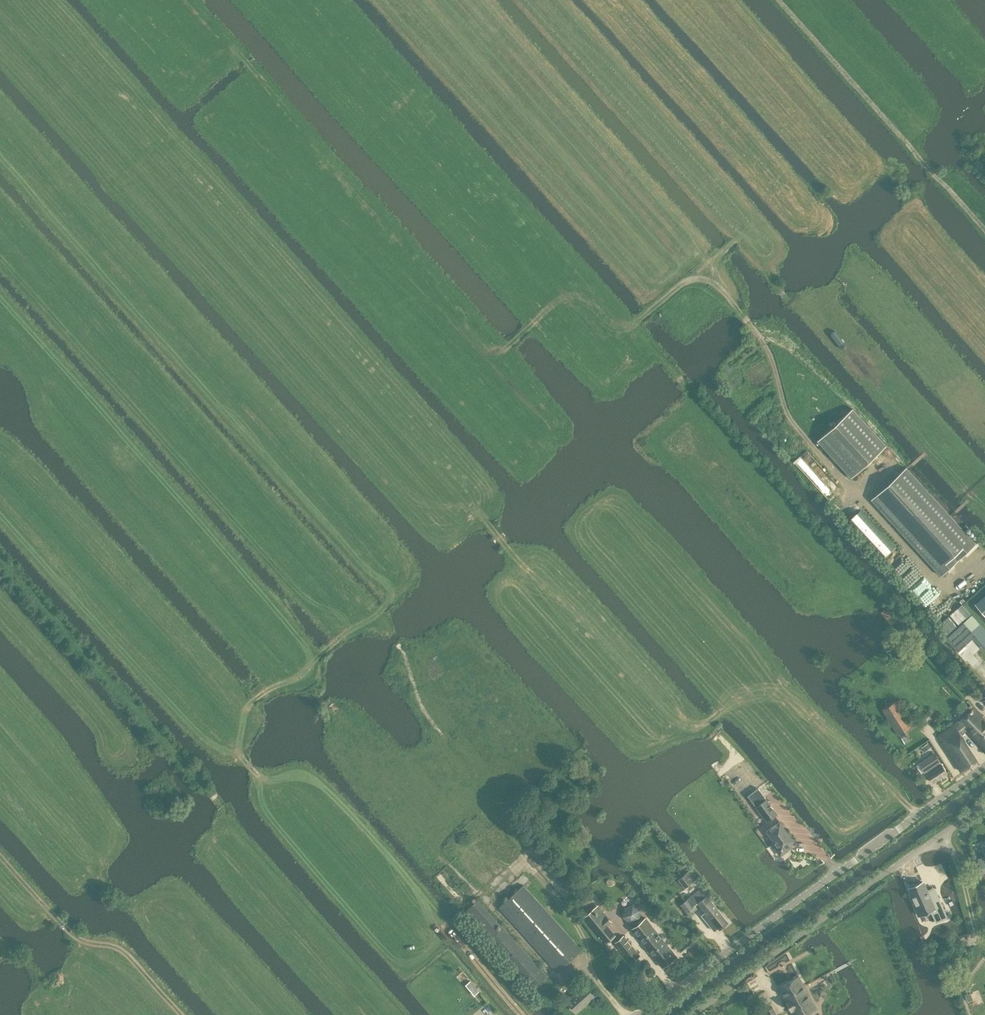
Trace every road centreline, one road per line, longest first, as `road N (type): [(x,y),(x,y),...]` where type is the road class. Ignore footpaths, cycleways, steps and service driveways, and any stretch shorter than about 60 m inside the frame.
road 1 (tertiary): [(984,765),(641,1014)]
road 2 (unclassified): [(691,1014),(984,803)]
road 3 (track): [(182,1014),(124,953),(84,942),(54,918),(0,855)]
road 4 (track): [(814,447),(786,411),(757,335)]

